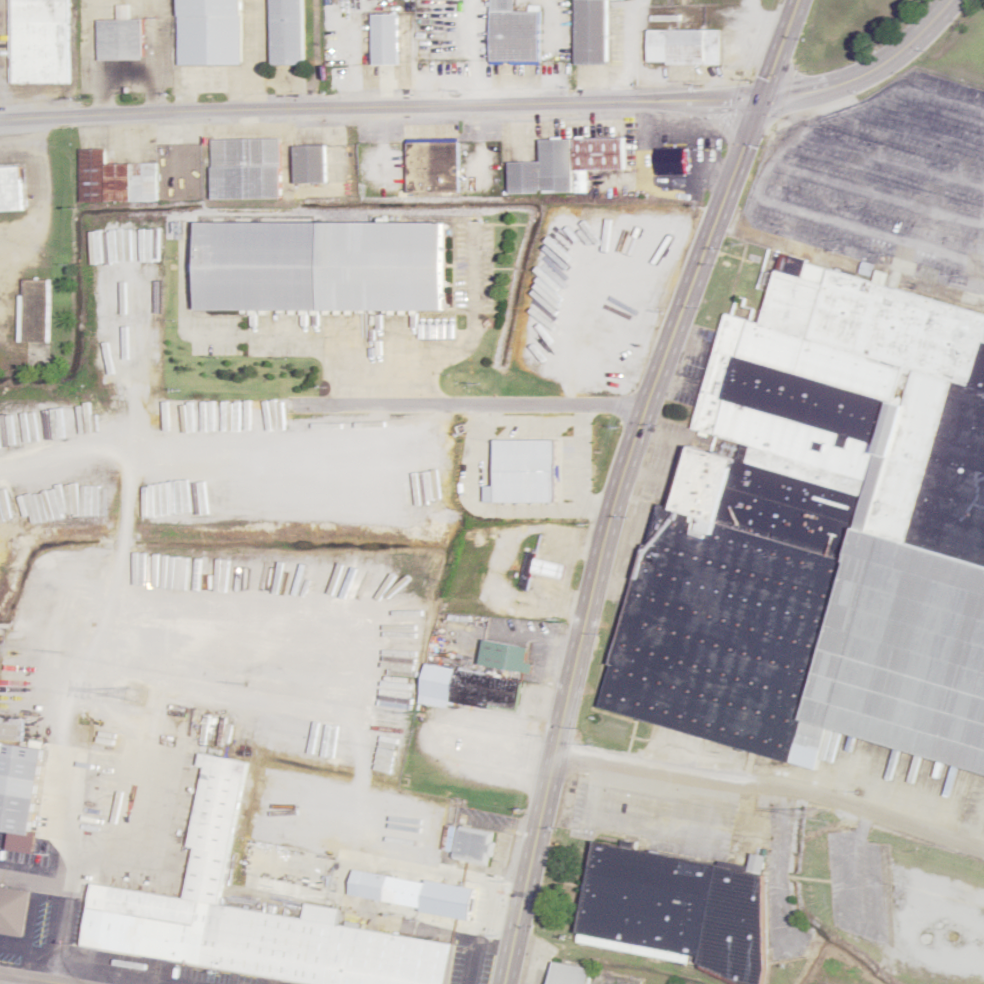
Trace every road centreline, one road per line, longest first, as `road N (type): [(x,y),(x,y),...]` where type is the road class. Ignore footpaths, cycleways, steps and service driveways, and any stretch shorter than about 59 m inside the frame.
road 1 (tertiary): [(797,0),(619,484),(503,983)]
road 2 (residential): [(0,120),(304,106),(760,101)]
road 3 (residential): [(553,751),(791,787),(983,846)]
road 4 (tertiary): [(760,101),(831,86),(887,61),(949,0)]

